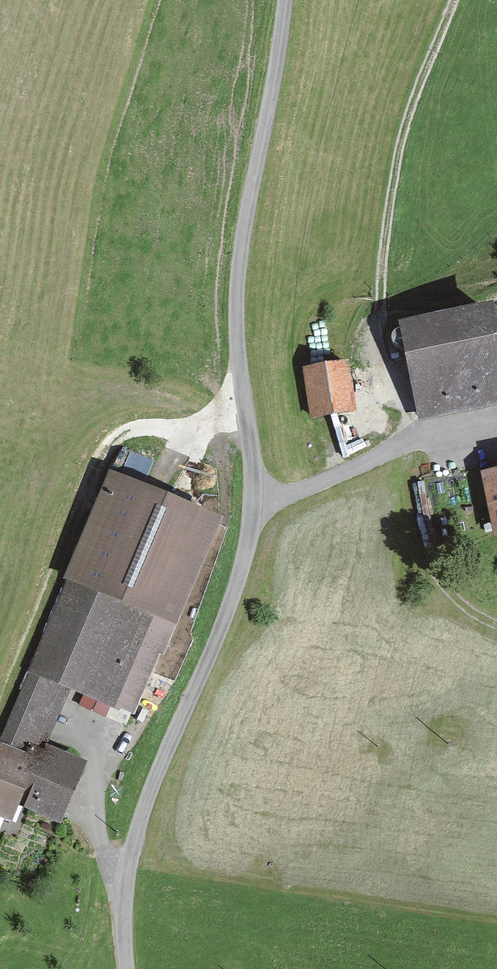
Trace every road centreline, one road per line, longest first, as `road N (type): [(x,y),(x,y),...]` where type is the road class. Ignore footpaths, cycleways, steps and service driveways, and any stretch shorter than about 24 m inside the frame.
road 1 (unclassified): [(127,968),(127,863),(225,613),(255,508),(236,281),(285,0)]
road 2 (track): [(412,440),(378,331),(380,260),(408,116),(452,0)]
road 3 (track): [(0,675),(100,437),(139,416),(244,417)]
road 4 (track): [(496,626),(439,584),(421,559),(411,522),(412,440)]
road 5 (track): [(255,508),(412,440)]

